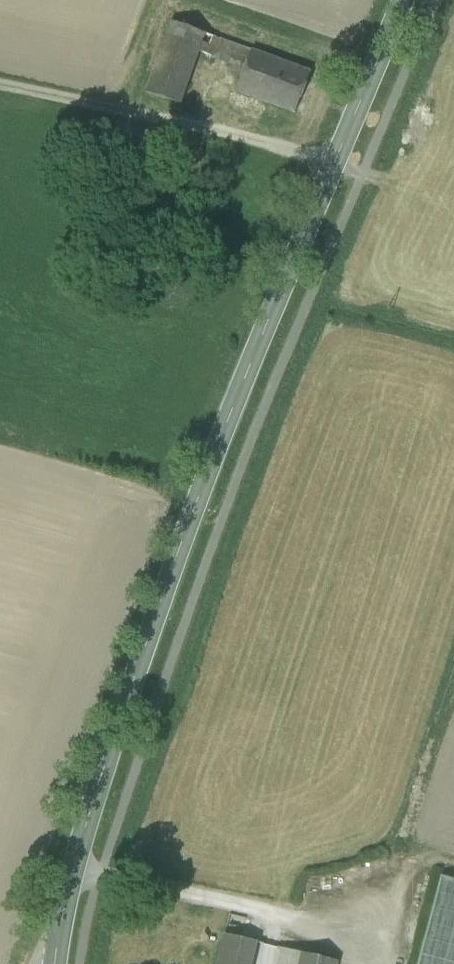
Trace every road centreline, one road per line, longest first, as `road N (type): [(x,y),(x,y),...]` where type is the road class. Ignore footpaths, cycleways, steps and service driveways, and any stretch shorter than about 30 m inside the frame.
road 1 (secondary): [(403,0),(195,505),(73,871),(54,963)]
road 2 (track): [(0,87),(362,177)]

